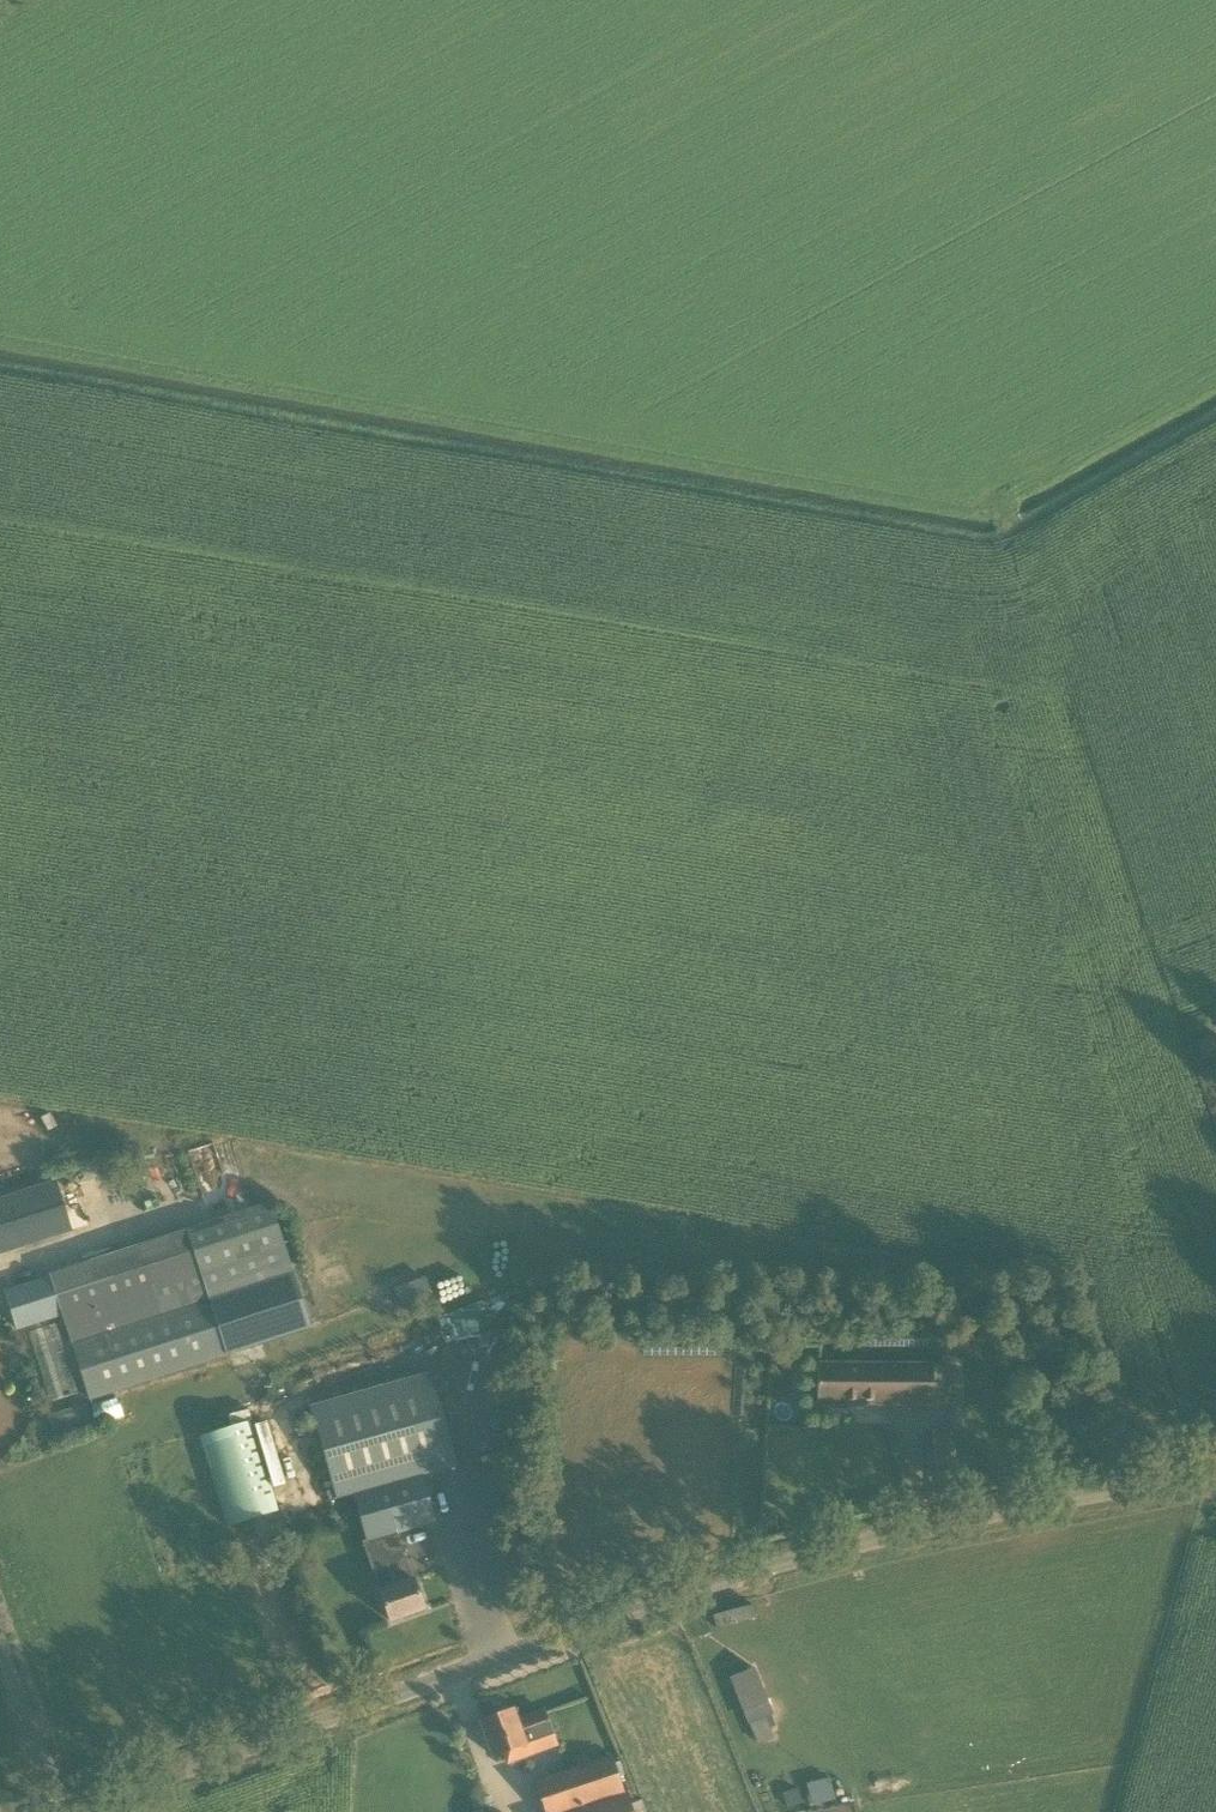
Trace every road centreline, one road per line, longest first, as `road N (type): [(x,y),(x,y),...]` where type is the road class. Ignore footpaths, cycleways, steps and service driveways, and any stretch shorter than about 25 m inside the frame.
road 1 (unclassified): [(78,1811),(579,1636),(880,1549),(1215,1488)]

